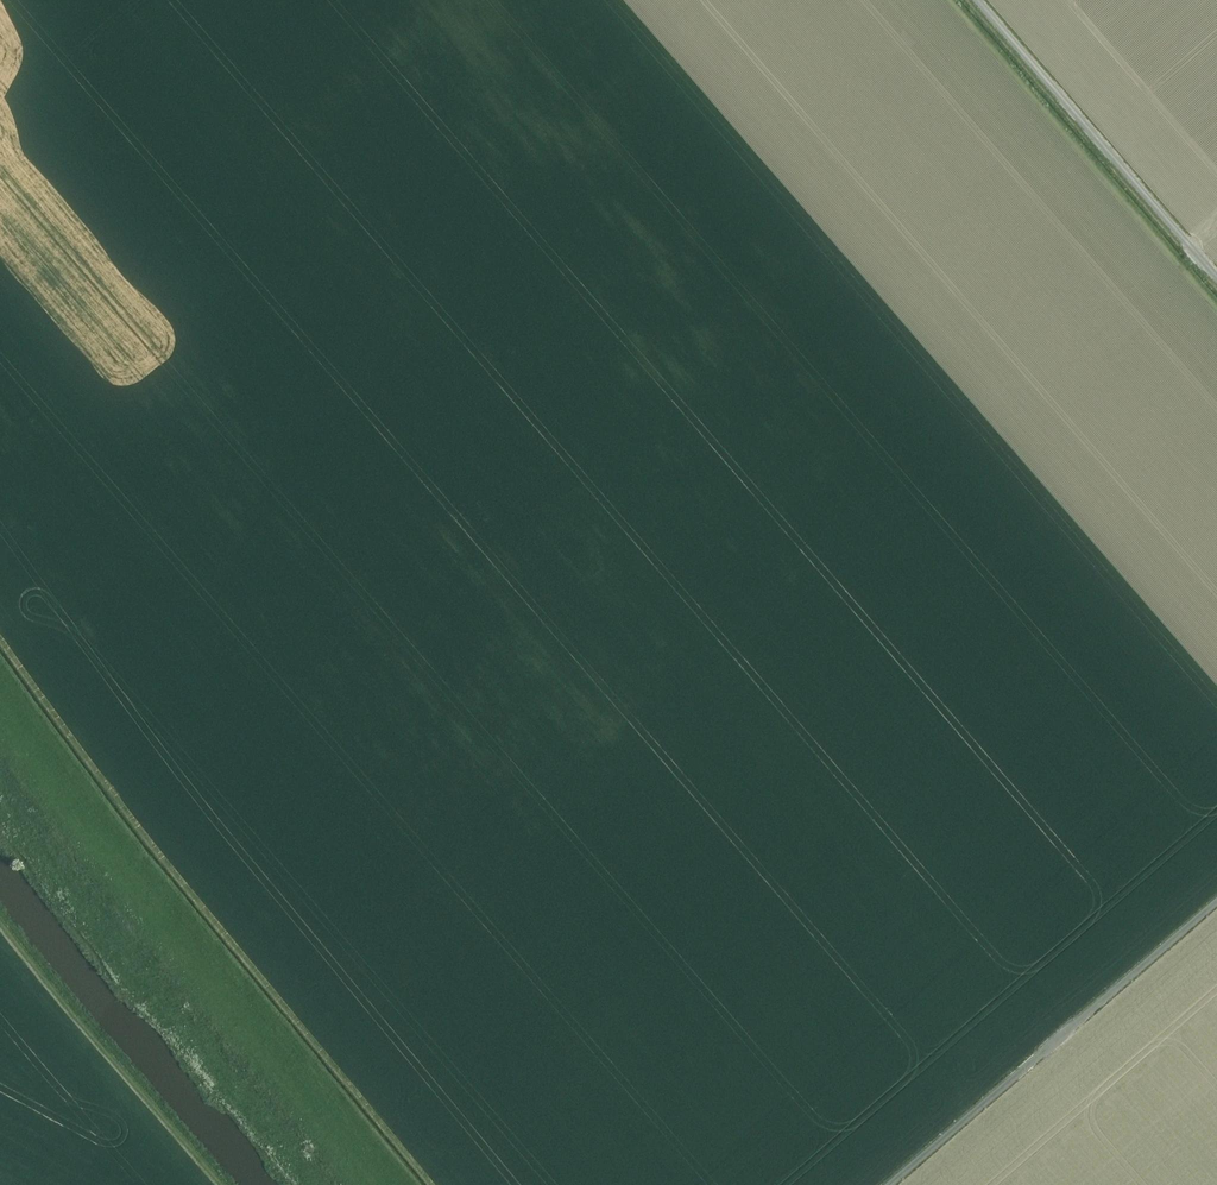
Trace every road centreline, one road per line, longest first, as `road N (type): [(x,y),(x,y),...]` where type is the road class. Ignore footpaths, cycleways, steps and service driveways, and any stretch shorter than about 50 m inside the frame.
road 1 (unclassified): [(892,1184),(1216,906)]
road 2 (unclassified): [(1216,272),(981,0)]

